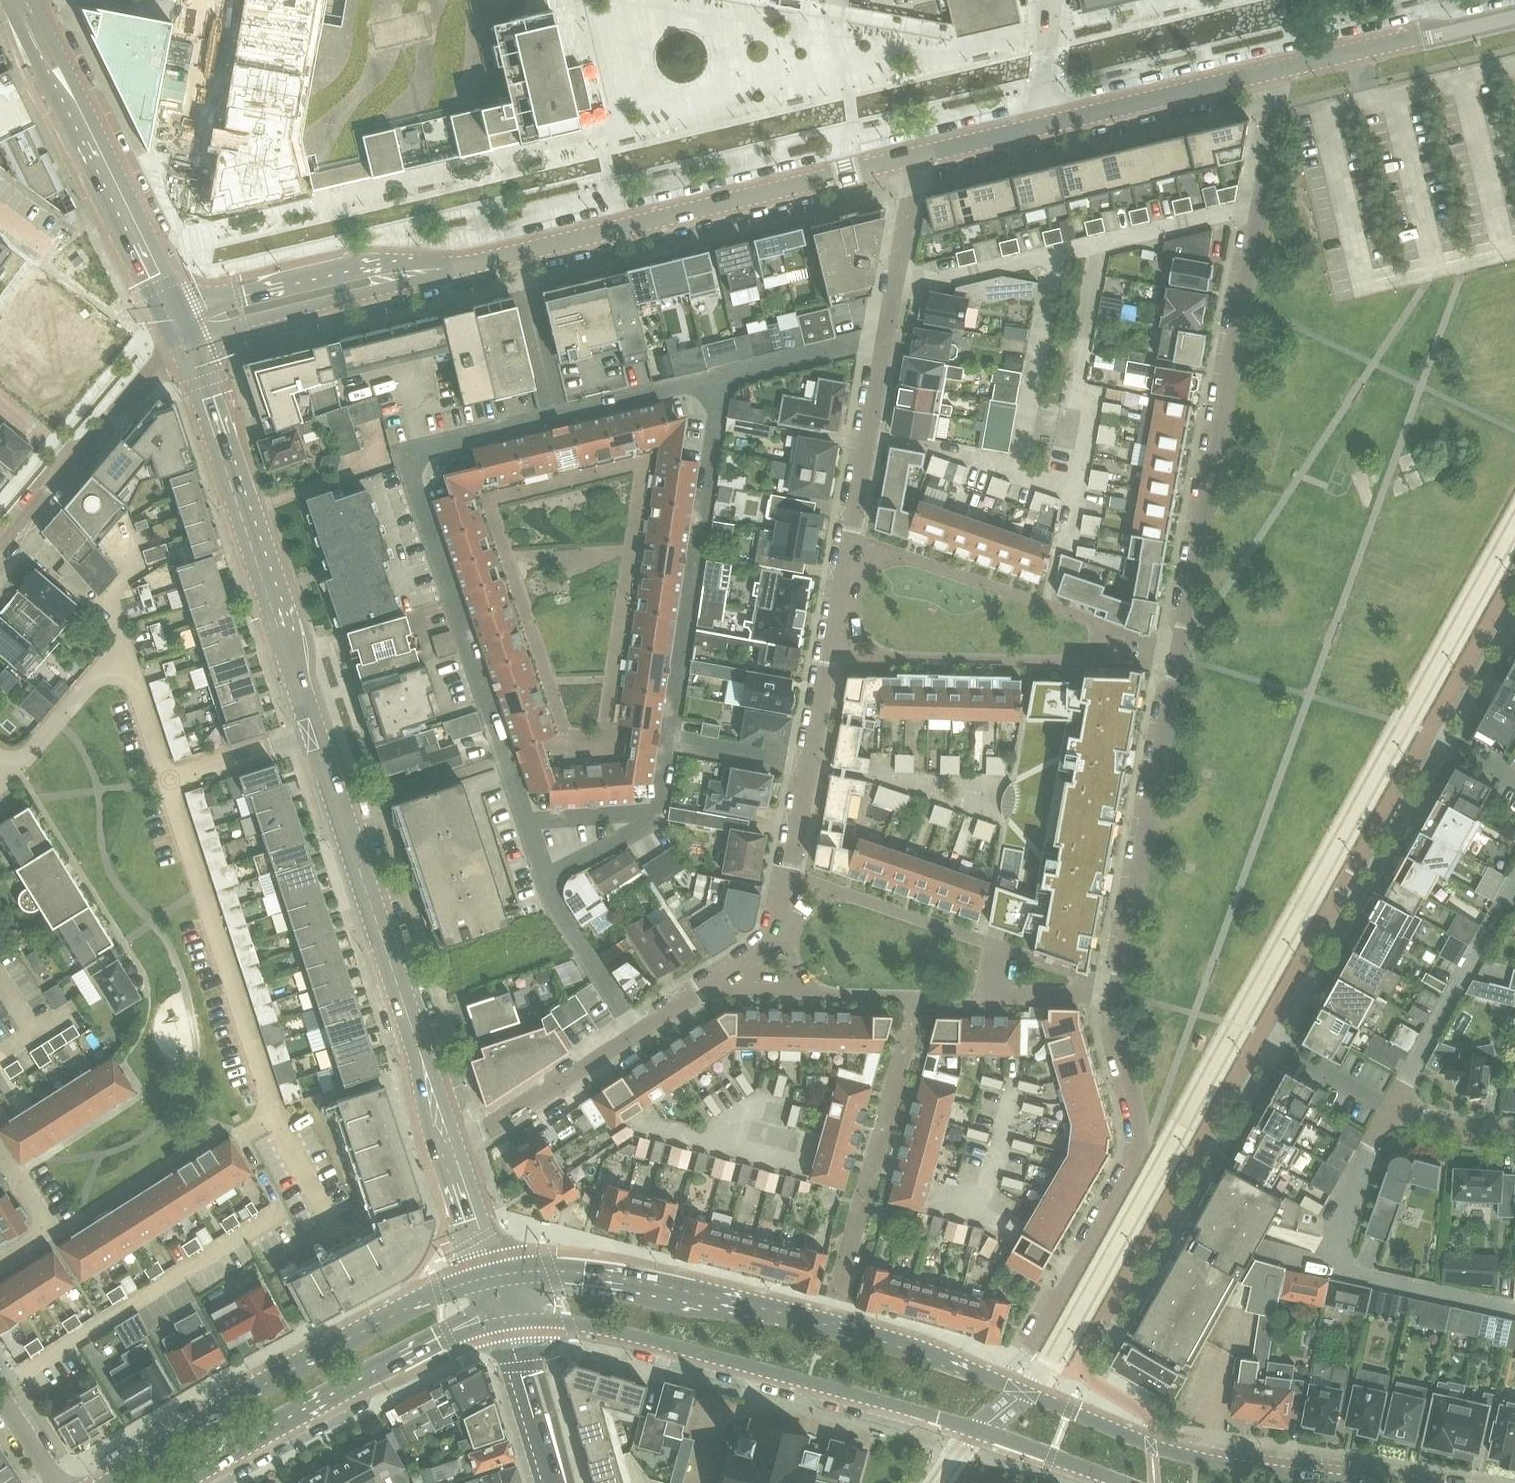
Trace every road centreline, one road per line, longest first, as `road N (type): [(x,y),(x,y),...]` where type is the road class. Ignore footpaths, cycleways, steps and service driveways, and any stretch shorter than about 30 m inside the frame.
road 1 (residential): [(1115,994),(1285,68)]
road 2 (residential): [(1514,568),(1091,1340)]
road 3 (residential): [(545,879),(411,473),(413,457),(424,447),(724,376)]
road 4 (residential): [(733,972),(772,942),(781,918),(885,337)]
road 5 (primary): [(505,1322),(573,1321),(637,1335),(981,1429),(1128,1482)]
road 6 (residential): [(724,376),(660,811),(649,825),(545,879)]
road 7 (primary): [(994,1380),(890,1342),(667,1286),(554,1270),(491,1276)]
road 8 (unclassified): [(405,275),(902,159)]
road 9 (primary): [(491,1276),(391,1316),(101,1482)]
road 10 (residential): [(1115,994),(1113,1024),(1139,1150),(1032,1343),(994,1380)]
road 11 (secondary): [(448,1141),(314,737)]
road 12 (secondary): [(314,737),(187,342)]
road 13 (secondary): [(187,342),(17,0)]
road 14 (primary): [(1355,1482),(1188,1457),(994,1380)]
road 15 (primary): [(185,1482),(439,1343),(505,1322)]
road 16 (residential): [(169,786),(275,1121)]
road 17 (residential): [(282,1213),(0,1388)]
road 18 (unclassified): [(187,342),(0,546)]
road 19 (residential): [(992,998),(784,994),(733,972)]
road 20 (unclassified): [(1045,124),(1285,68)]
road 21 (unclassified): [(405,275),(248,309),(187,342)]
road 22 (residential): [(448,1141),(487,1128),(636,1033)]
road 23 (residential): [(885,337),(909,197),(902,159)]
road 24 (residential): [(636,1033),(545,879)]
road 25 (secondary): [(554,1482),(505,1322)]
road 26 (residential): [(885,337),(724,376)]
road 27 (residential): [(16,766),(125,655)]
road 28 (residential): [(314,737),(169,786)]
road 29 (residential): [(0,1261),(50,1229),(0,1150)]
road 30 (unclassified): [(902,159),(1045,124)]
road 31 (secondary): [(448,1141),(491,1276)]
road 32 (unclassified): [(1285,68),(1422,34)]
road 33 (residential): [(125,655),(169,786)]
road 34 (residential): [(1393,1107),(1477,1134),(1514,1131)]
road 35 (residential): [(1045,124),(1057,0)]
road 36 (residential): [(125,655),(111,597),(132,567),(123,541)]
road 37 (residential): [(1115,994),(992,998)]

